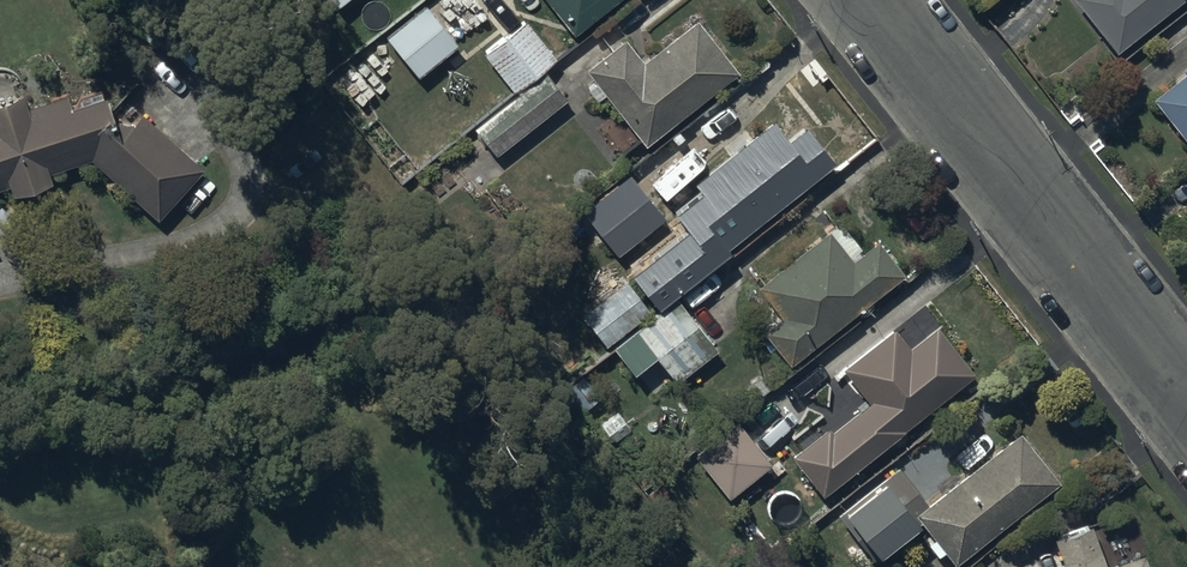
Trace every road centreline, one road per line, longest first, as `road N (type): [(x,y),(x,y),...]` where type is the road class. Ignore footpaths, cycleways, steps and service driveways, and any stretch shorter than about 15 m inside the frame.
road 1 (residential): [(873,0),(1186,399)]

